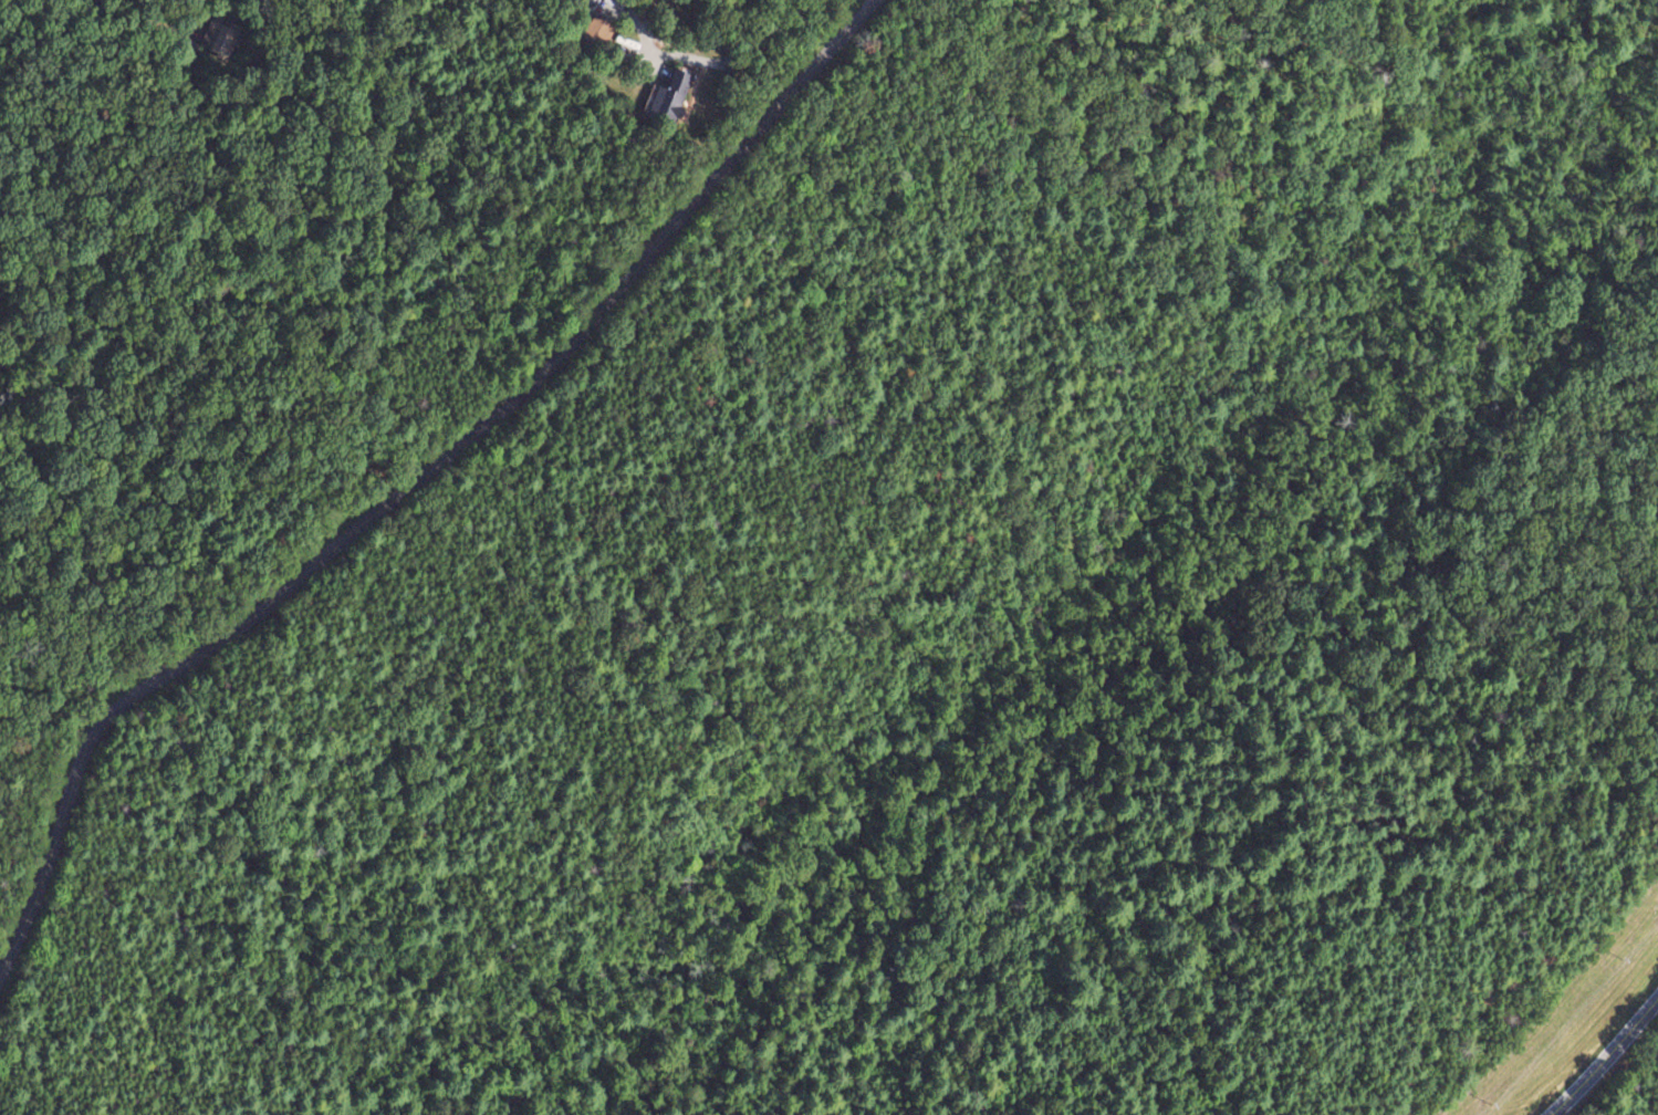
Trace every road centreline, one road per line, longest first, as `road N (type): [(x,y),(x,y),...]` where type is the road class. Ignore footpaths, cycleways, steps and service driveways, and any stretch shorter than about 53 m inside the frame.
road 1 (residential): [(0,979),(94,731),(113,710),(257,615),(524,393),(873,0)]
road 2 (secondary): [(1545,1114),(1657,993)]

